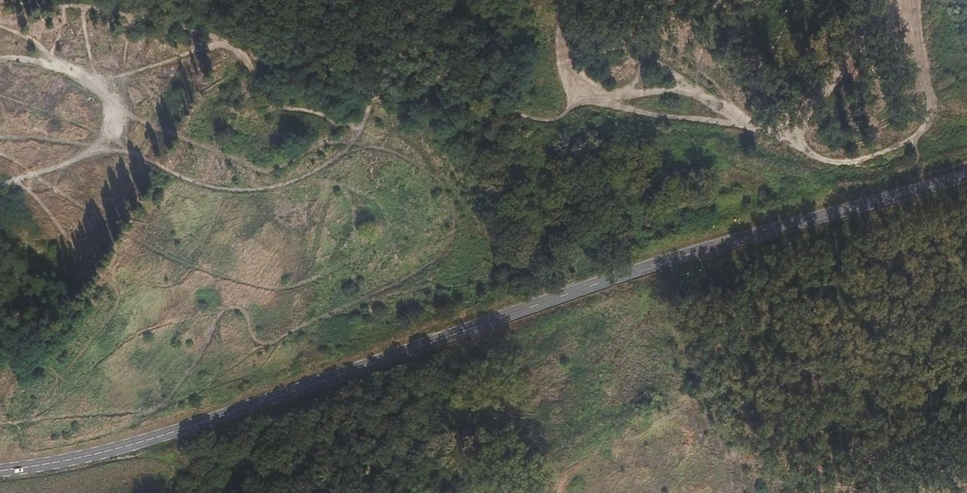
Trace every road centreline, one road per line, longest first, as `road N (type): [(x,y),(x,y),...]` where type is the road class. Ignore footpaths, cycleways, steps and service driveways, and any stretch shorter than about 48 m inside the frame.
road 1 (tertiary): [(0,477),(137,449),(419,346),(966,174)]
road 2 (track): [(890,195),(858,186),(795,193),(501,111),(74,8),(0,1)]

